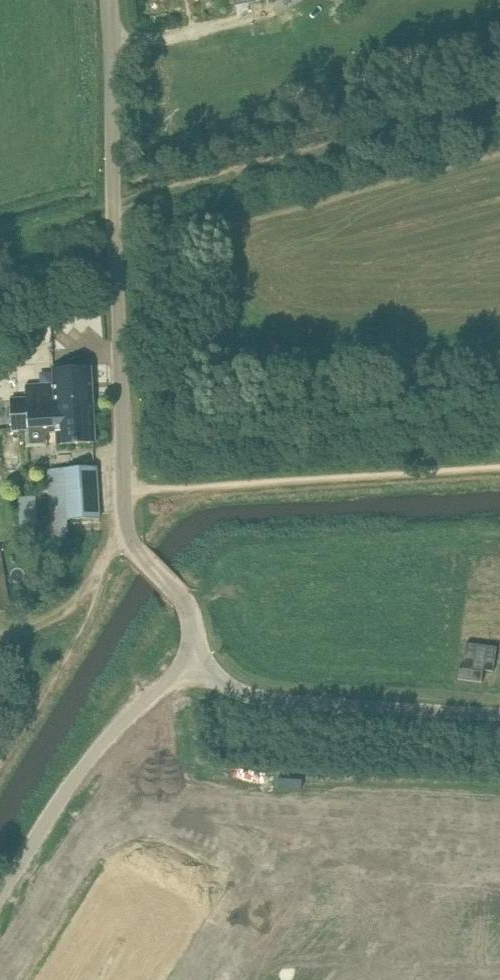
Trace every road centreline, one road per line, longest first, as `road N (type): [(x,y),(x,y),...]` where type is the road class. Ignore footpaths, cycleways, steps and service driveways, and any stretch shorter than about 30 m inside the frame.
road 1 (unclassified): [(200,658),(184,599),(124,531),(111,0)]
road 2 (track): [(0,236),(499,102)]
road 3 (unclassified): [(0,897),(101,745),(200,658)]
road 4 (unclassified): [(499,713),(248,697),(200,658)]
road 5 (track): [(0,767),(88,622),(96,572),(124,531)]

